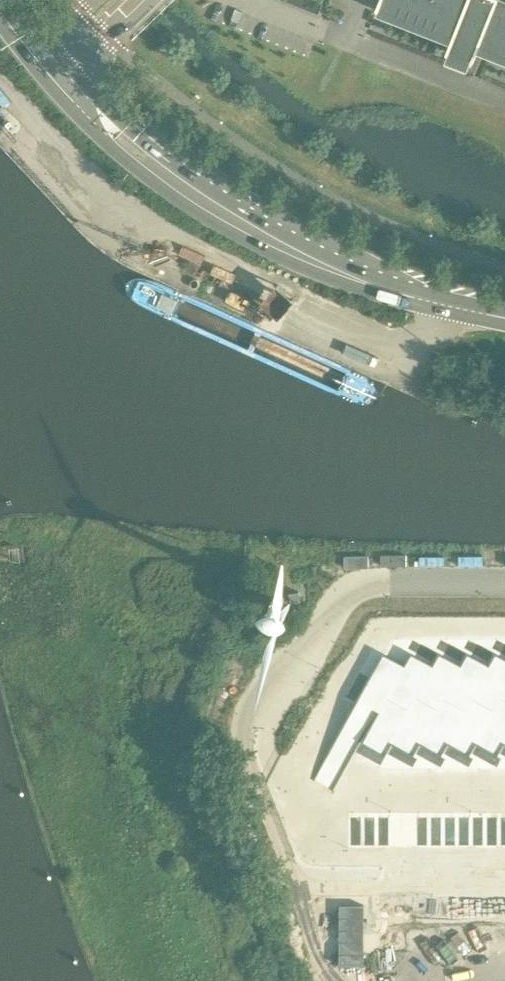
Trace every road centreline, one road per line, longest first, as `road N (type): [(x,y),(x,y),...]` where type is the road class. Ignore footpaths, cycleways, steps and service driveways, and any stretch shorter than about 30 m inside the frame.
road 1 (secondary): [(52,88),(141,175),(206,220),(293,264),(429,300)]
road 2 (secondary): [(429,300),(217,194),(125,125),(77,74)]
road 3 (unclassified): [(243,0),(504,106)]

